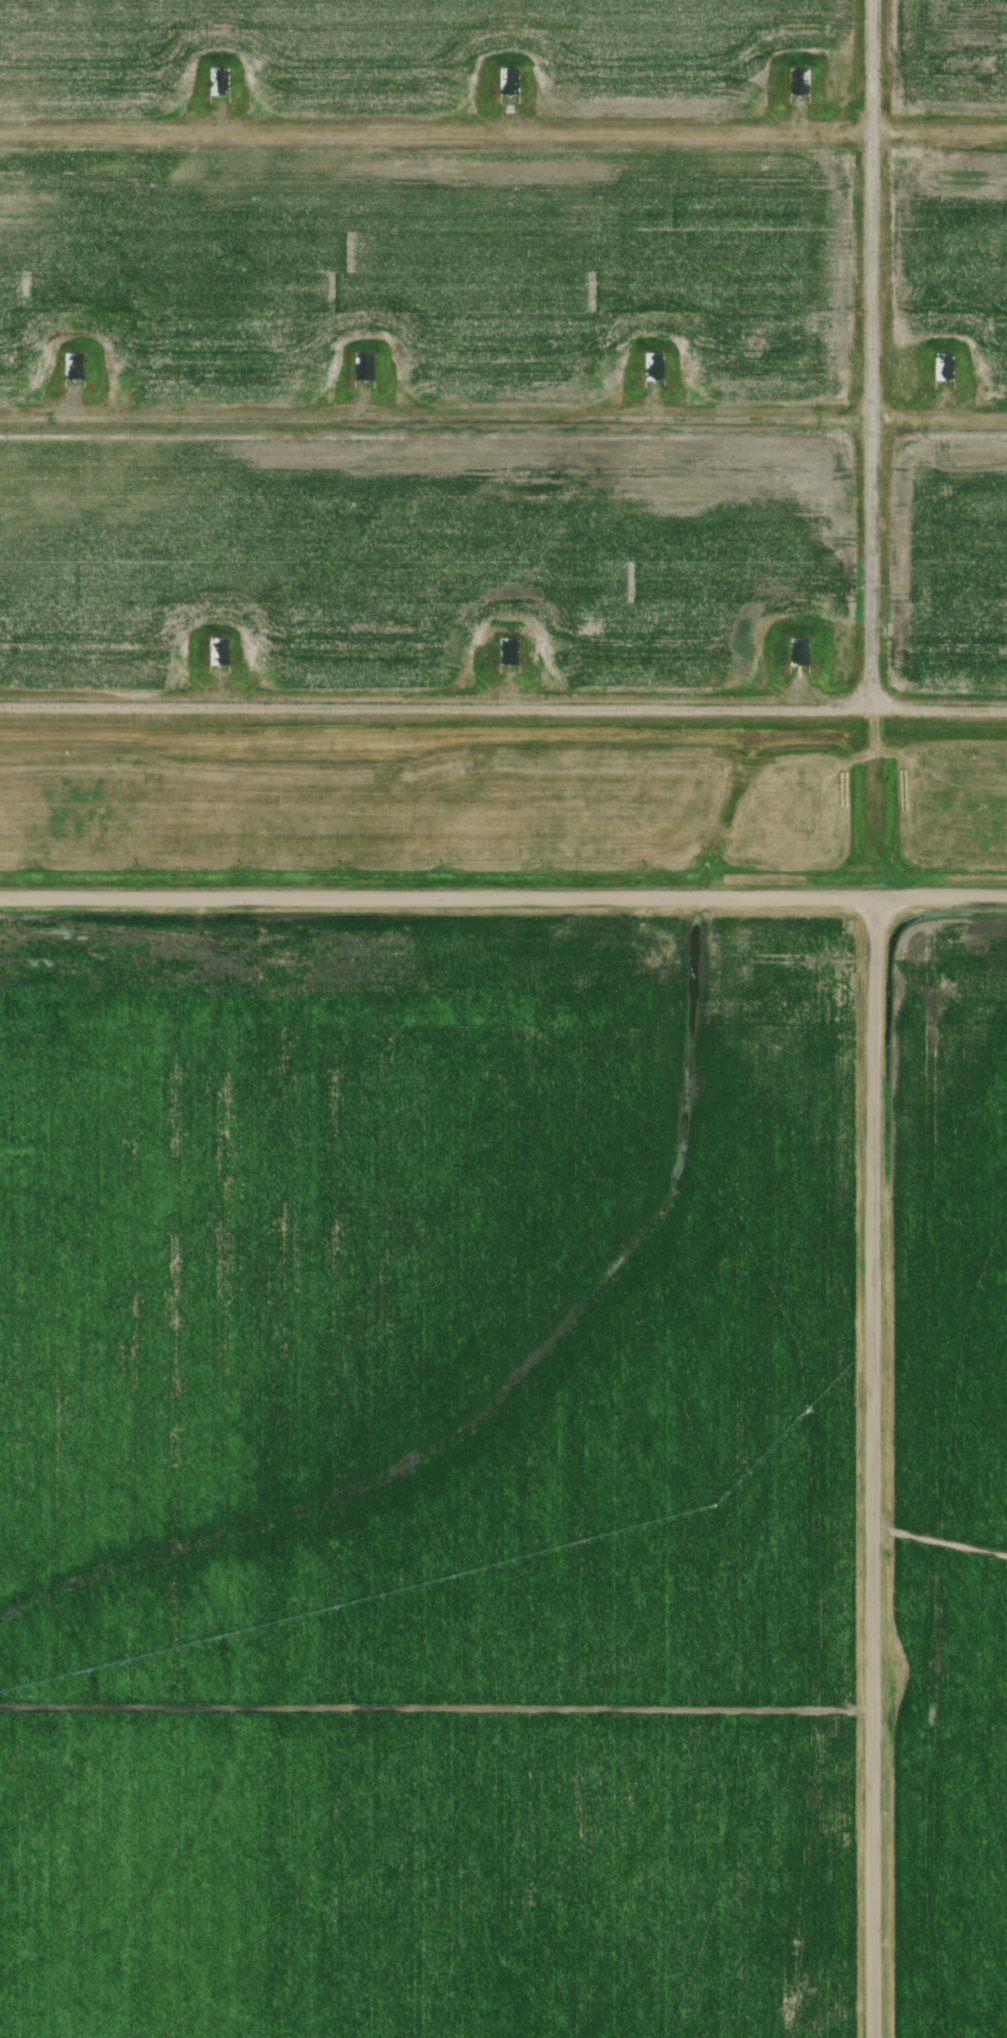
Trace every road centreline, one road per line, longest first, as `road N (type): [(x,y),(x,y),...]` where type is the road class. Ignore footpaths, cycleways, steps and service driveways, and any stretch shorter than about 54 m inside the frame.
road 1 (residential): [(870,2037),(872,893)]
road 2 (residential): [(0,894),(1006,893)]

